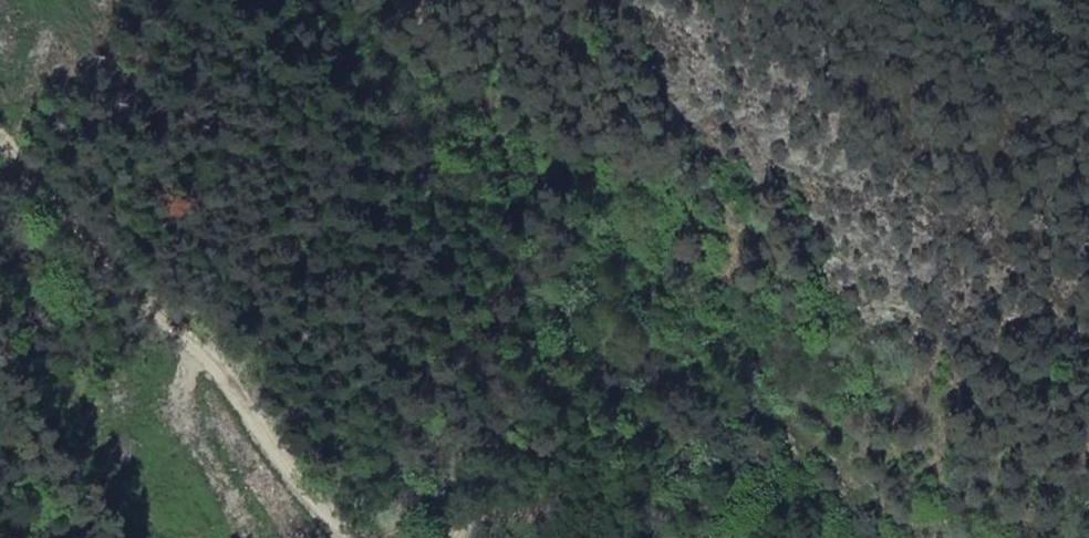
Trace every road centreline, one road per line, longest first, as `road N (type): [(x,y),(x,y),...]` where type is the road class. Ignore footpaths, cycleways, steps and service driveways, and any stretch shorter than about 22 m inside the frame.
road 1 (track): [(0,130),(377,537)]

